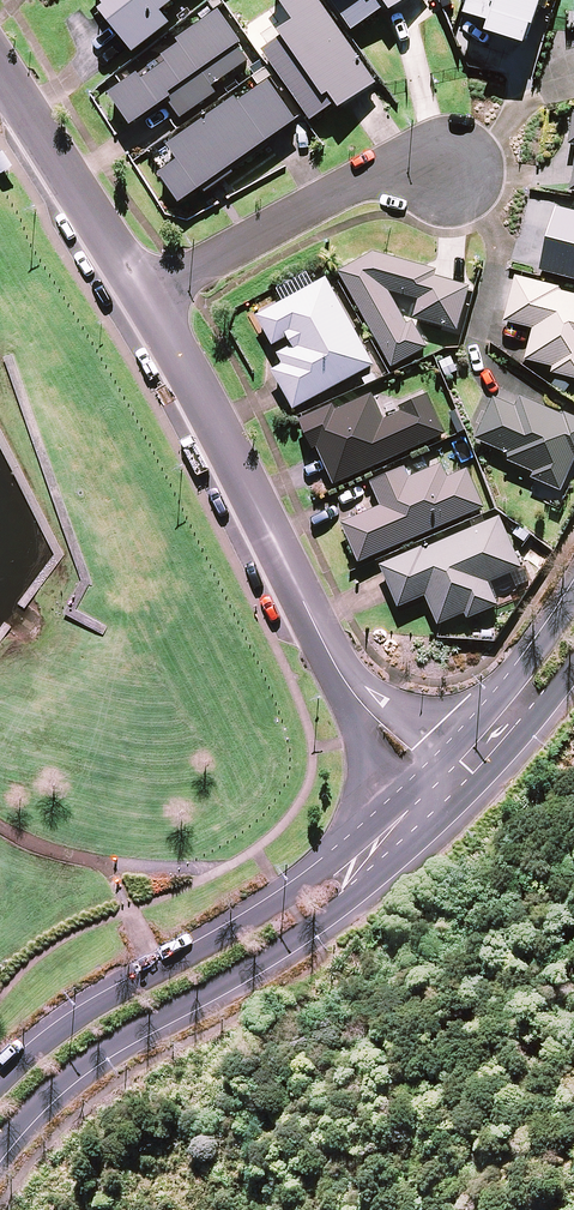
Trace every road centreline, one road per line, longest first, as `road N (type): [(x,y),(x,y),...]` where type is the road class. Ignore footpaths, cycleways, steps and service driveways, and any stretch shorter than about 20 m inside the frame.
road 1 (tertiary): [(462,800),(286,944),(79,1068),(0,1145)]
road 2 (residential): [(141,294),(336,668),(432,773)]
road 3 (tertiary): [(0,1083),(92,1010),(286,899),(432,773)]
road 4 (residential): [(141,294),(376,172),(457,172)]
road 5 (residential): [(0,69),(141,294)]
road 6 (tertiary): [(432,773),(525,668),(573,592)]
road 7 (tertiary): [(573,666),(462,800)]

